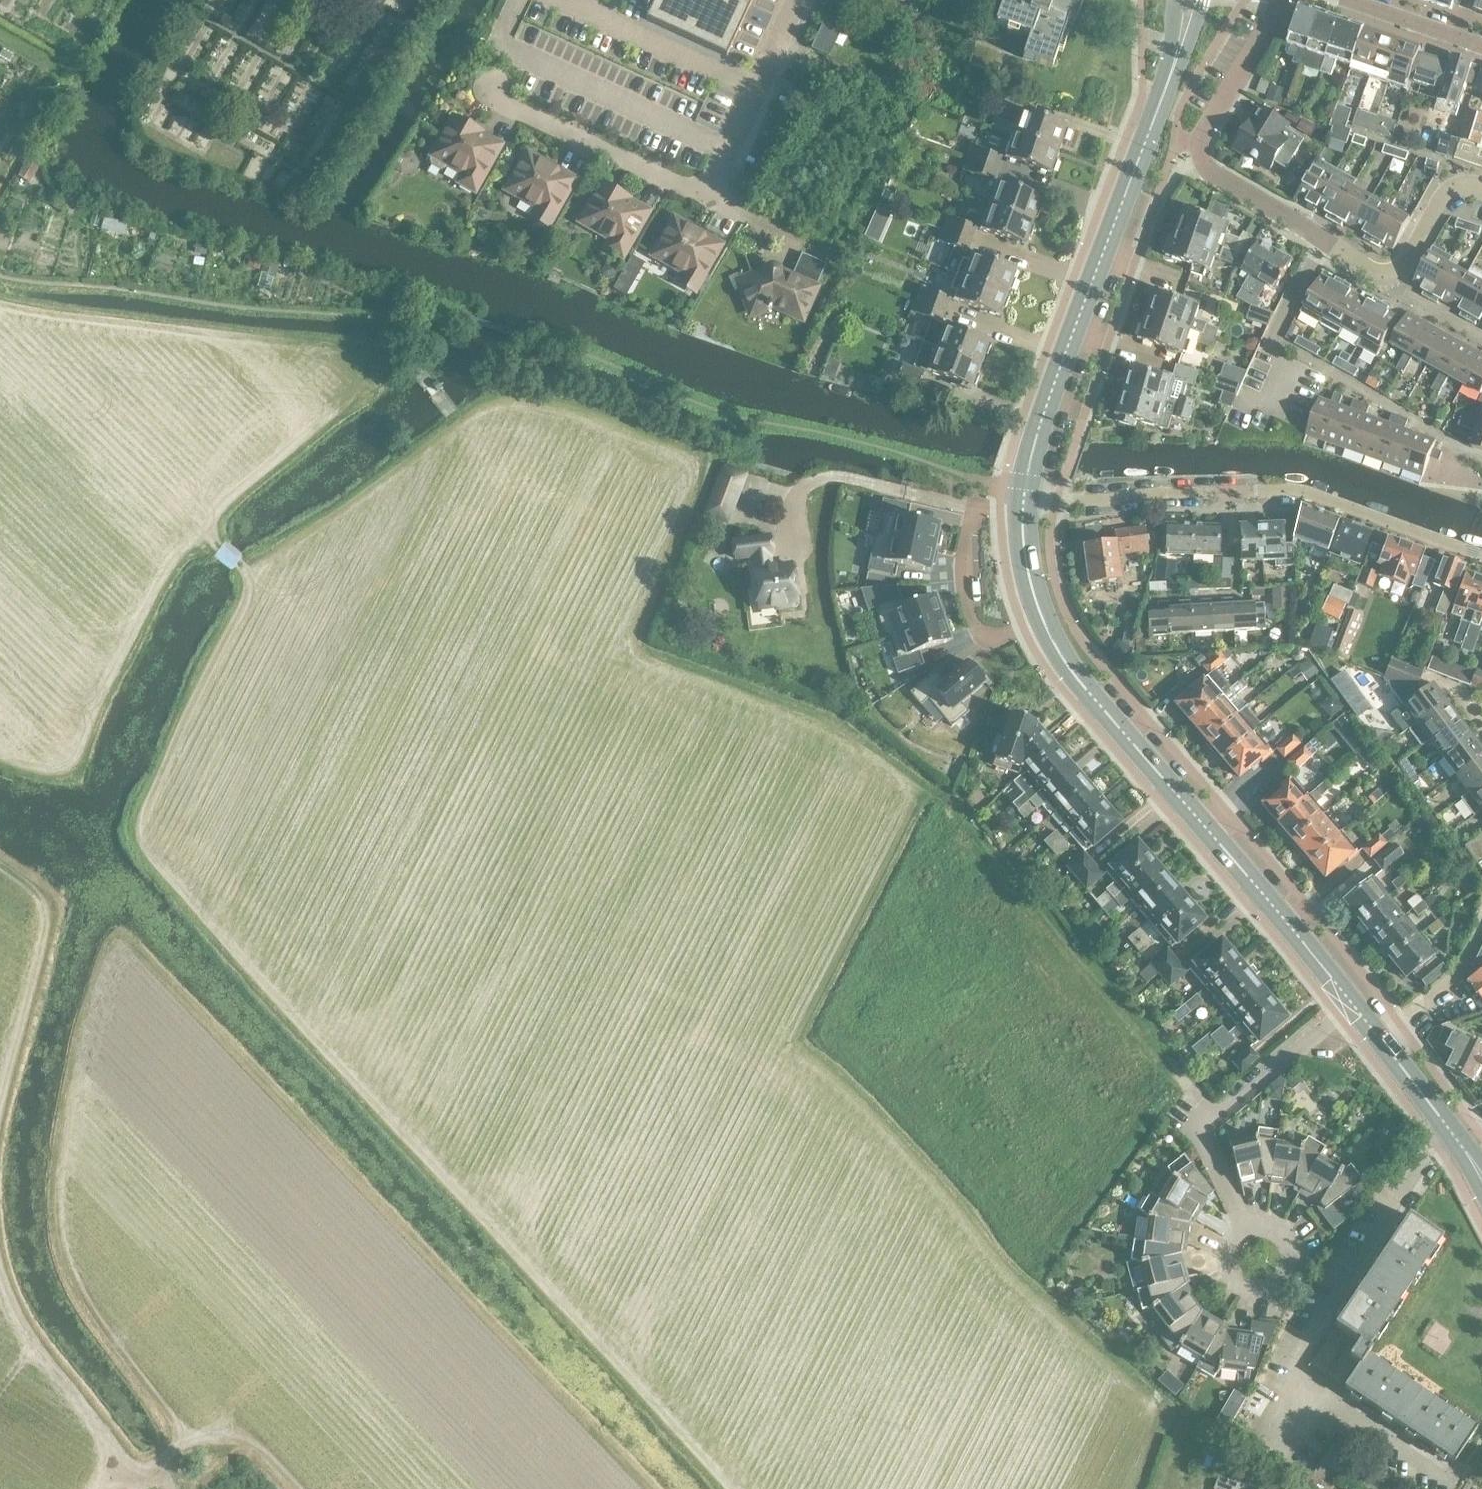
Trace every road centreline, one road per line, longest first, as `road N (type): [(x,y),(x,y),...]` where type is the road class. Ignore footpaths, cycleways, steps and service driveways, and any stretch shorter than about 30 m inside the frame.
road 1 (track): [(698,461),(593,412),(510,395),(454,421),(281,548),(253,578),(146,797),(143,838),(736,1488)]
road 2 (track): [(55,313),(286,341),(337,354),(354,377),(339,410),(225,495),(161,570),(74,760),(61,772),(28,766)]
road 3 (primary): [(1023,505),(1040,427),(1174,64),(1190,0)]
road 4 (primary): [(1353,1005),(1059,655),(1041,619)]
road 5 (residential): [(1455,1487),(1302,1390),(1301,1354),(1446,1126)]
road 6 (residential): [(1071,503),(1299,489),(1481,556)]
road 7 (residential): [(1319,241),(1203,158),(1206,130),(1285,0)]
road 8 (track): [(74,1283),(184,1441),(134,1480),(135,1488)]
road 9 (residential): [(1244,1230),(1196,1131),(1313,1037)]
road 10 (residential): [(1023,505),(971,503),(959,558),(969,614),(980,631),(1041,619)]
road 11 (residential): [(489,92),(706,194)]
road 12 (unclassified): [(706,194),(795,0)]
road 13 (residential): [(1236,1238),(1230,1260),(1240,1280),(1261,1288),(1282,1280),(1292,1260),(1286,1238),(1267,1226),(1244,1230)]
road 14 (residential): [(1270,409),(1285,372),(1278,343),(1319,241)]
road 15 (residential): [(1335,0),(1481,47)]
road 16 (primary): [(1446,1126),(1353,1005)]

